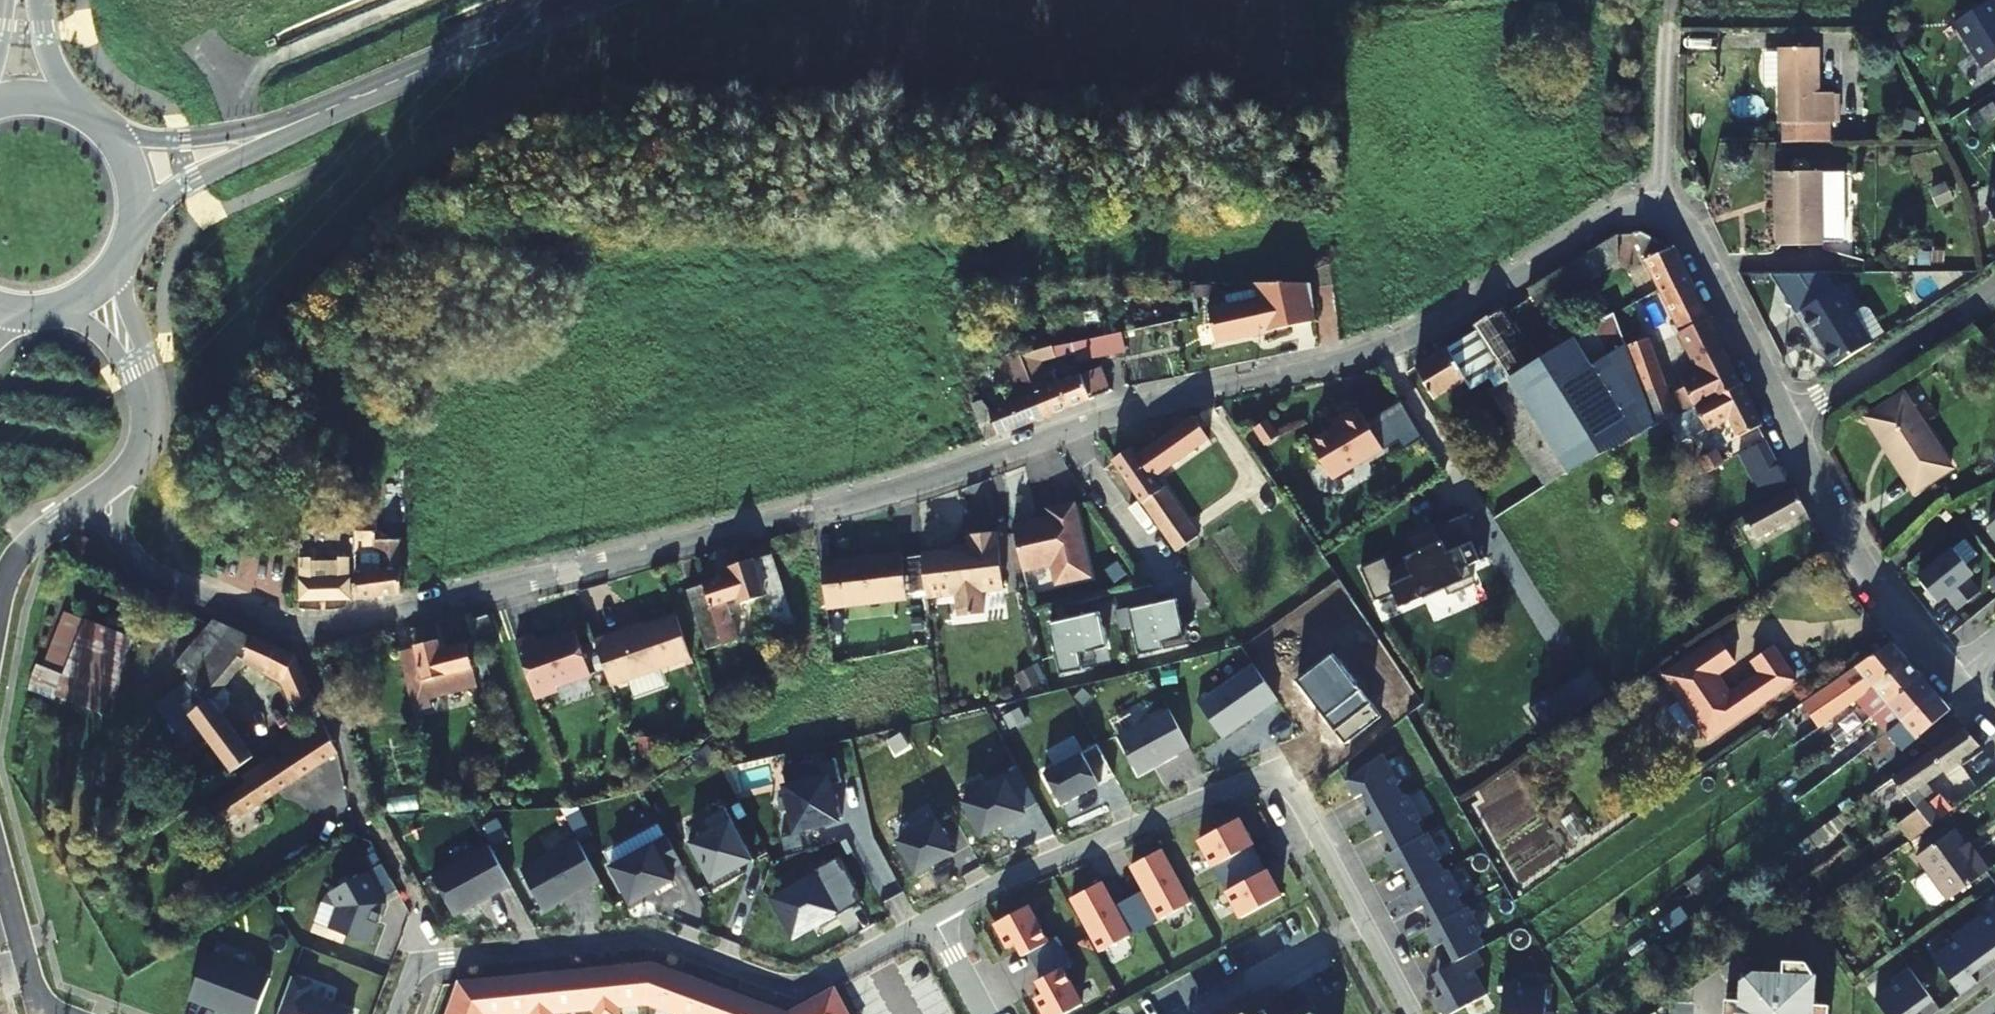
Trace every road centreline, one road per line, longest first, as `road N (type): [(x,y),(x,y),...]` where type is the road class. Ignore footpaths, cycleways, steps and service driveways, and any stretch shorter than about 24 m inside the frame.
road 1 (residential): [(1787,421),(1691,228),(1646,207),(1617,211),(1380,348),(1094,420),(852,498),(344,625),(275,621),(195,592),(165,570),(148,435)]
road 2 (residential): [(939,911),(1000,877),(1244,780),(1266,781),(1286,792),(1408,1013)]
road 3 (residential): [(402,1013),(421,960),(650,940),(784,989),(939,911)]
road 4 (secondary): [(271,132),(586,0)]
road 5 (residential): [(1952,678),(1865,571),(1787,421)]
road 6 (residential): [(1787,421),(1994,287)]
road 7 (residential): [(148,435),(50,522),(12,563),(0,590)]
road 8 (track): [(1672,0),(1658,209)]
road 9 (residential): [(148,435),(151,409),(112,271)]
road 10 (secondary): [(134,218),(271,132)]
road 11 (secondary): [(271,132),(110,133)]
road 12 (residential): [(0,875),(31,984),(61,1013)]
road 13 (unclassified): [(82,110),(55,74),(38,0)]

